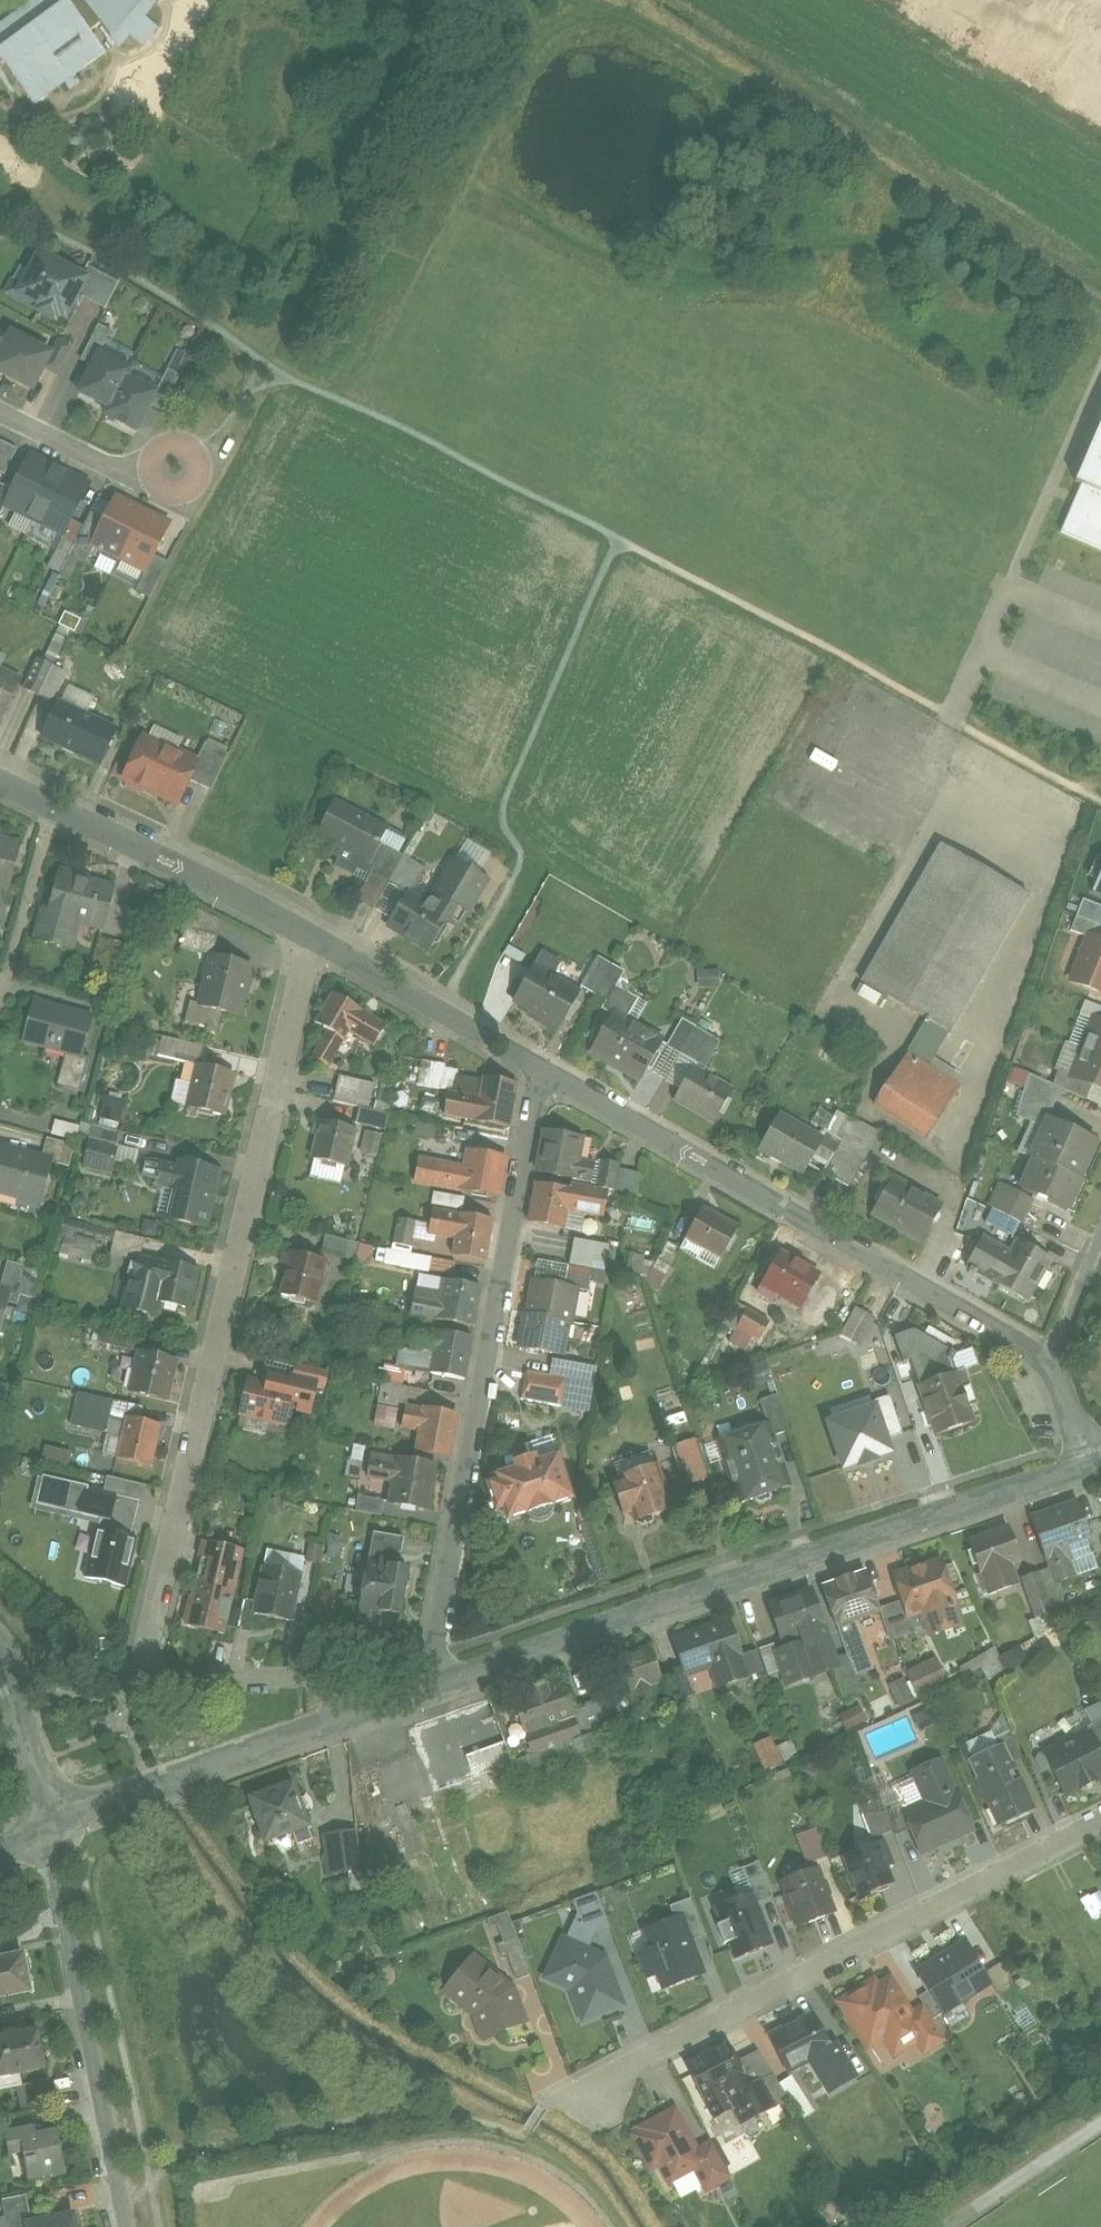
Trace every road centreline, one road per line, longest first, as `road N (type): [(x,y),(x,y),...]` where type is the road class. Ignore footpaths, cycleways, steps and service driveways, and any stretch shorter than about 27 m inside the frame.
road 1 (residential): [(400,1695),(320,1680),(180,1684),(159,1675),(148,1657),(312,934)]
road 2 (residential): [(1090,1462),(429,1686)]
road 3 (residential): [(429,1686),(537,1066)]
road 4 (residential): [(573,2096),(1100,1819)]
road 5 (residential): [(537,1066),(1047,1355)]
road 6 (residential): [(44,1818),(124,2226)]
road 7 (residential): [(400,1695),(44,1818)]
road 8 (residential): [(0,781),(312,934)]
road 9 (residential): [(312,934),(537,1066)]
road 10 (residential): [(0,411),(97,459),(136,467),(176,462)]
road 11 (residential): [(44,1818),(0,1662)]
road 12 (residential): [(1100,1211),(1047,1355)]

